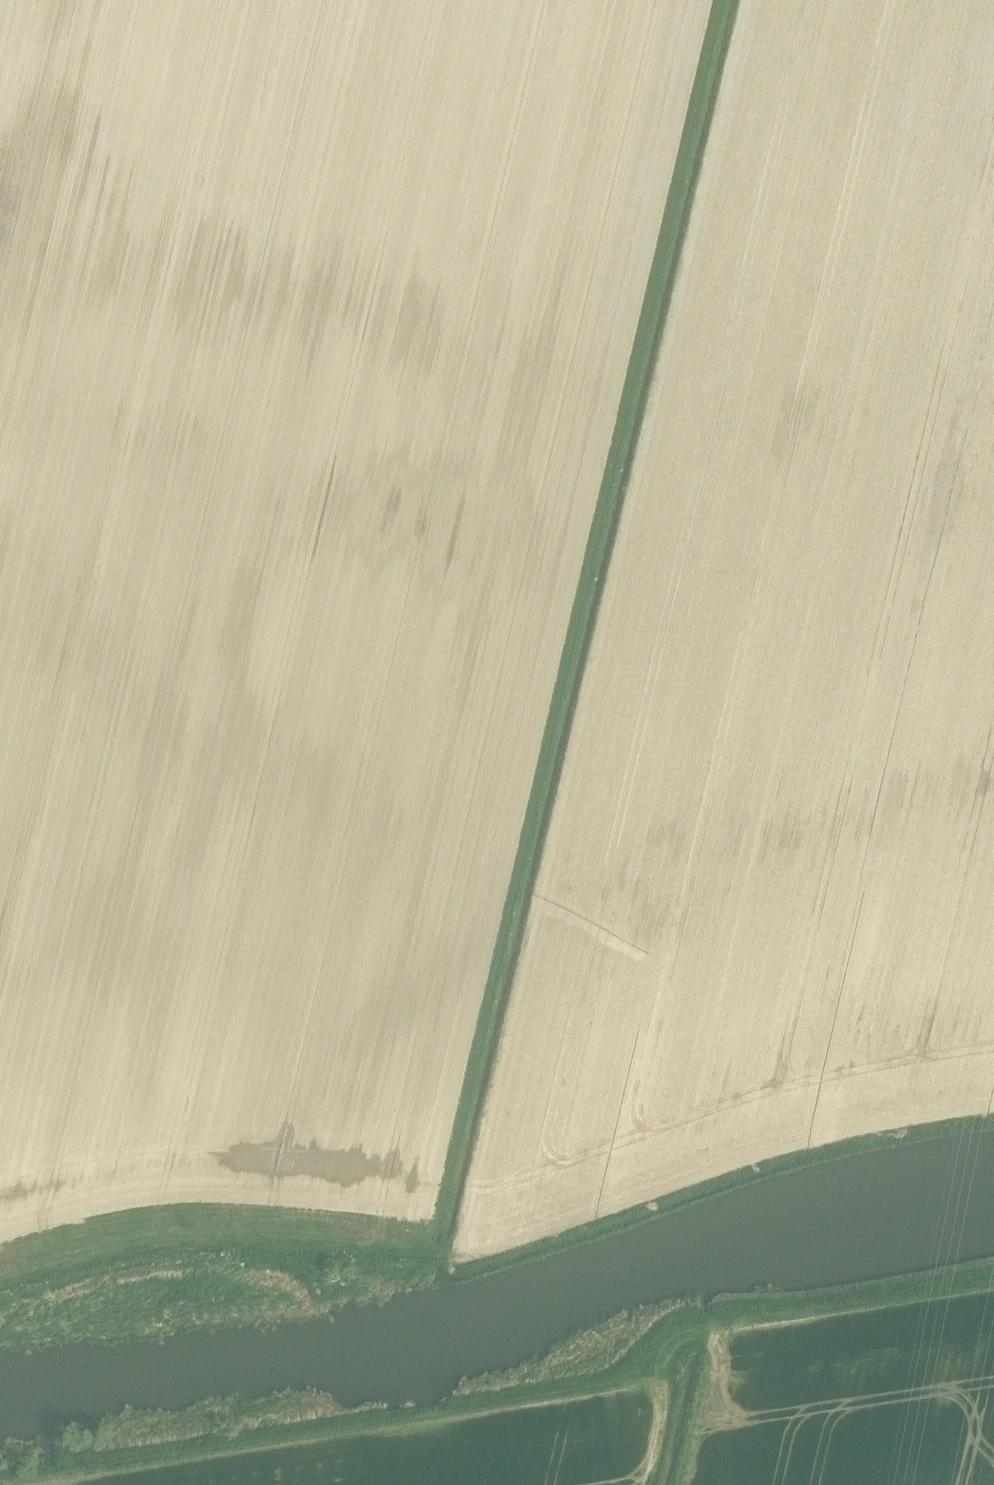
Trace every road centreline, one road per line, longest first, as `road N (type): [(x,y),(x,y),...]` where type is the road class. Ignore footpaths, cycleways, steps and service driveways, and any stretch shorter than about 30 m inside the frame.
road 1 (track): [(434,1245),(721,0)]
road 2 (track): [(993,1279),(689,1327),(625,1379),(587,1389),(0,1484)]
road 3 (track): [(0,1274),(169,1234),(492,1244),(817,1135),(993,1102)]
road 4 (track): [(681,1484),(719,1322)]
road 5 (track): [(679,1331),(653,1484)]

